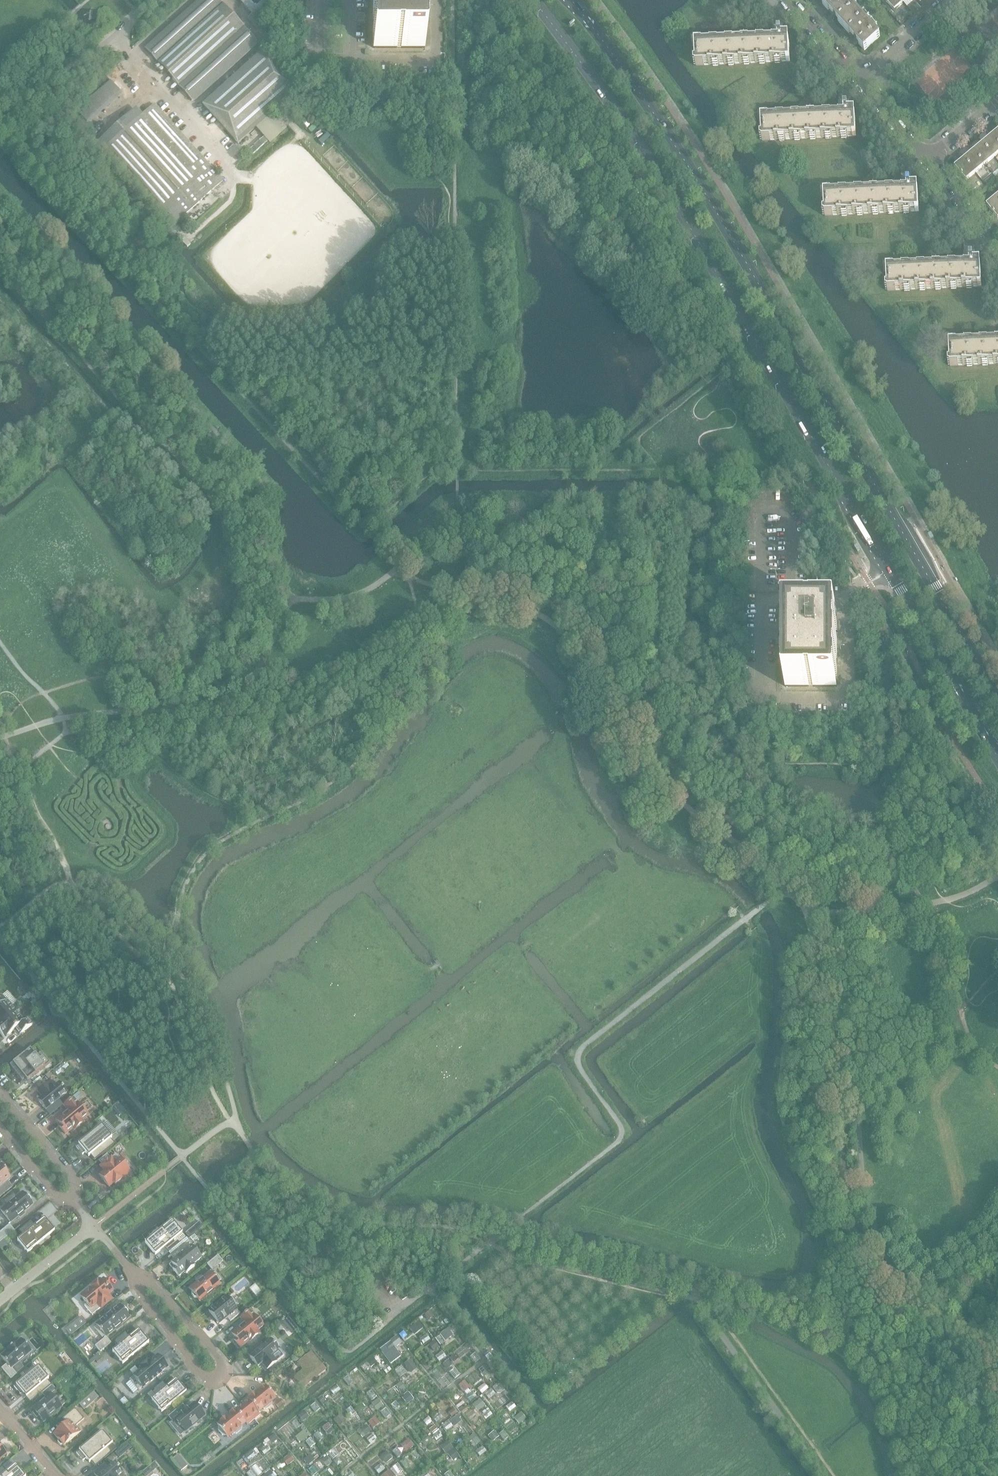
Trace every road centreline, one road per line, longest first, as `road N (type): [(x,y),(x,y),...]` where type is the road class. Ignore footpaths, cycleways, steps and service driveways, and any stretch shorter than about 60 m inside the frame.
road 1 (primary): [(535,0),(647,155),(997,754)]
road 2 (primary): [(997,697),(713,207),(571,0)]
road 3 (residential): [(123,1262),(124,1283),(201,1379),(217,1378),(222,1364),(144,1267)]
road 4 (residential): [(0,1303),(97,1227)]
road 5 (residential): [(69,1194),(70,1181),(0,1097)]

